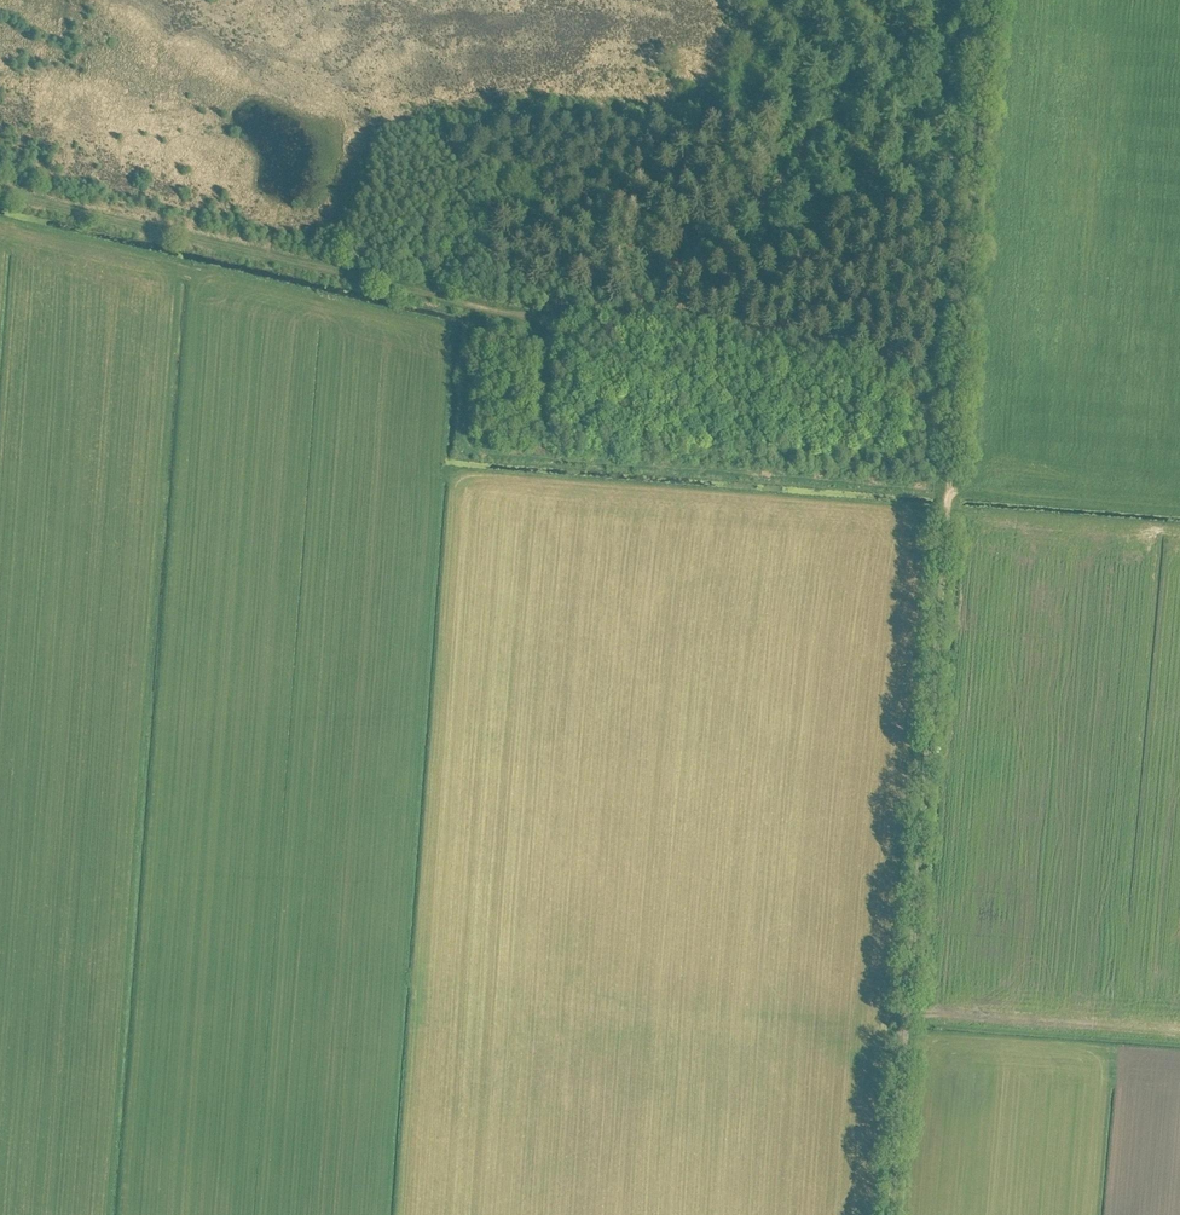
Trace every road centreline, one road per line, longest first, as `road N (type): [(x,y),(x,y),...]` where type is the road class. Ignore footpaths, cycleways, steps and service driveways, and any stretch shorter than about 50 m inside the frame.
road 1 (track): [(891,1214),(987,36)]
road 2 (track): [(0,193),(510,317),(608,323),(645,304),(681,267),(757,214),(795,159),(833,125),(930,91),(964,68),(987,36)]
road 3 (track): [(468,307),(461,450),(951,487)]

